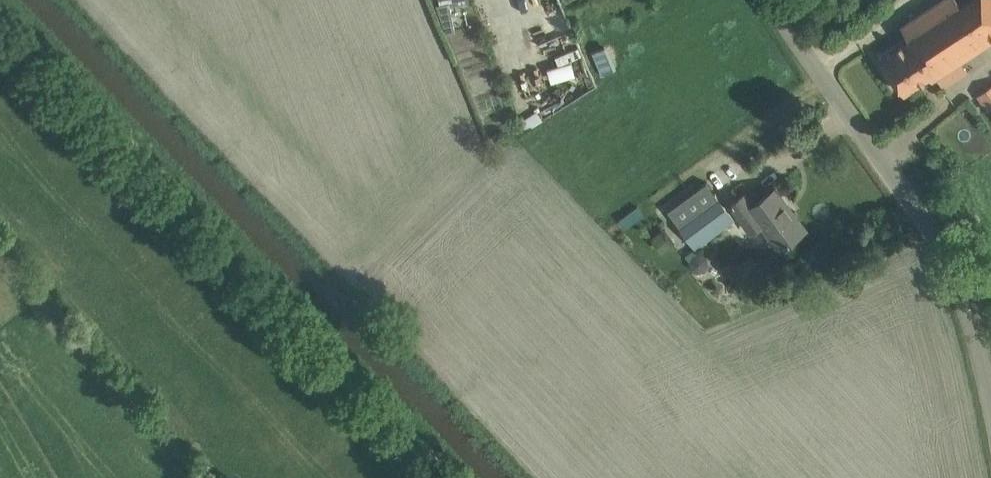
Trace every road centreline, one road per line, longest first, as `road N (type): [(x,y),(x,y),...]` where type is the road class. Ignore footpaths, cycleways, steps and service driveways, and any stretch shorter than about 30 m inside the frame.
road 1 (unclassified): [(990,397),(969,320),(921,216),(770,0)]

